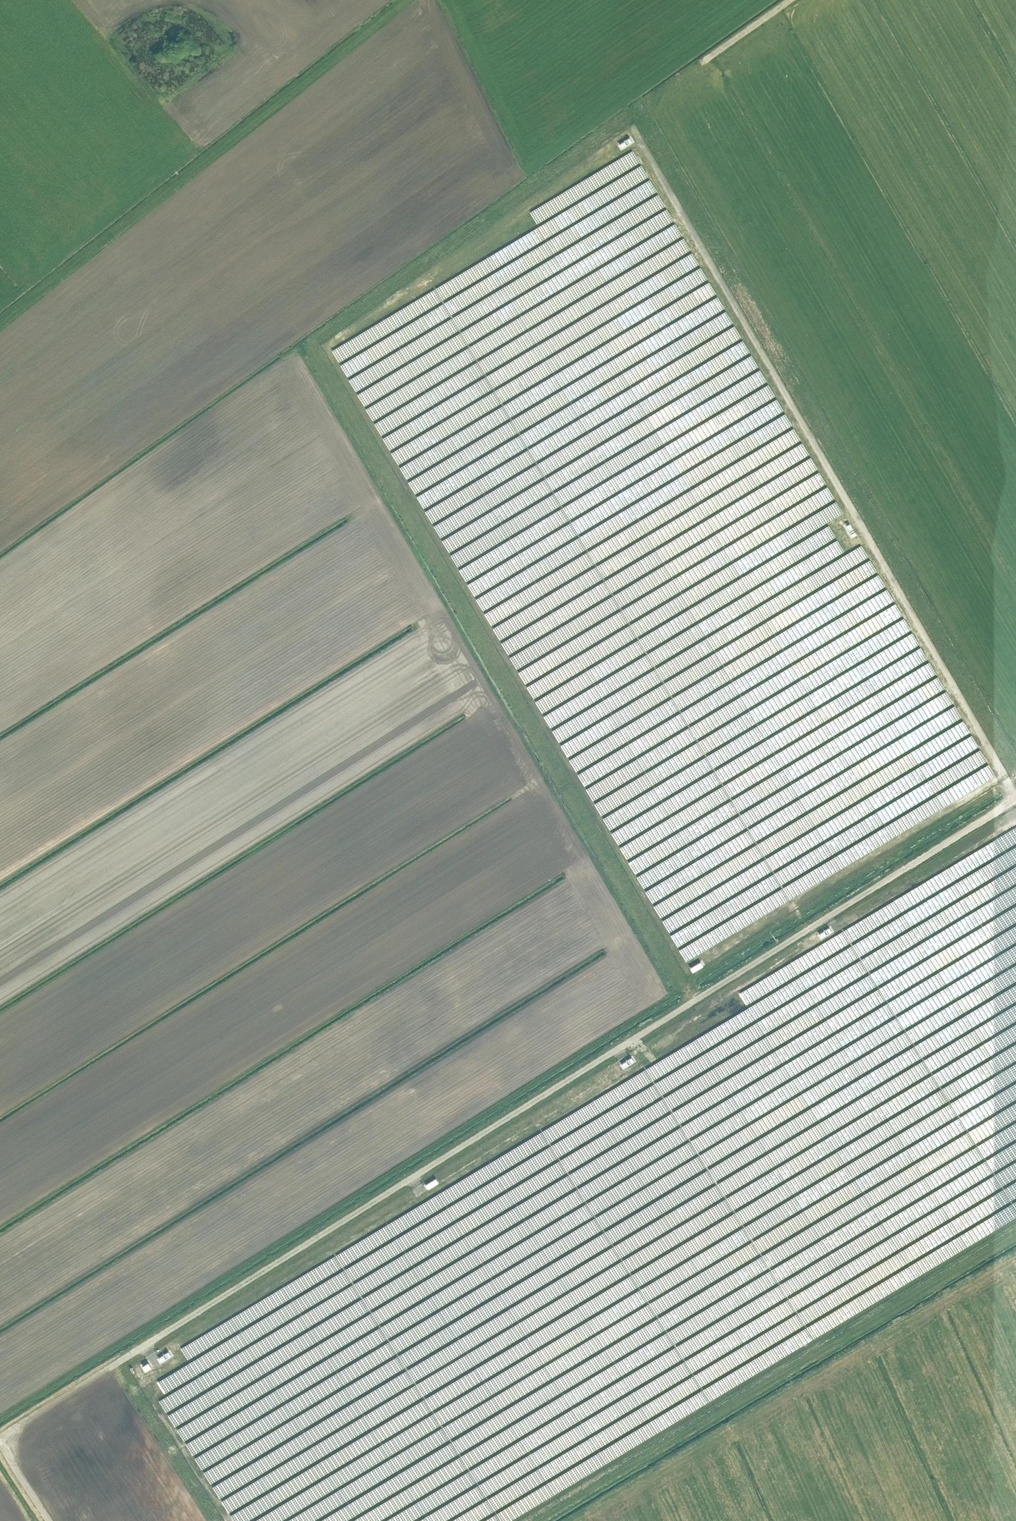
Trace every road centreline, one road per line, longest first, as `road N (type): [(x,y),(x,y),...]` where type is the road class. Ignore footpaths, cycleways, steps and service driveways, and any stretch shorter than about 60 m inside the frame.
road 1 (track): [(0,1438),(1015,799)]
road 2 (track): [(791,0),(649,99)]

